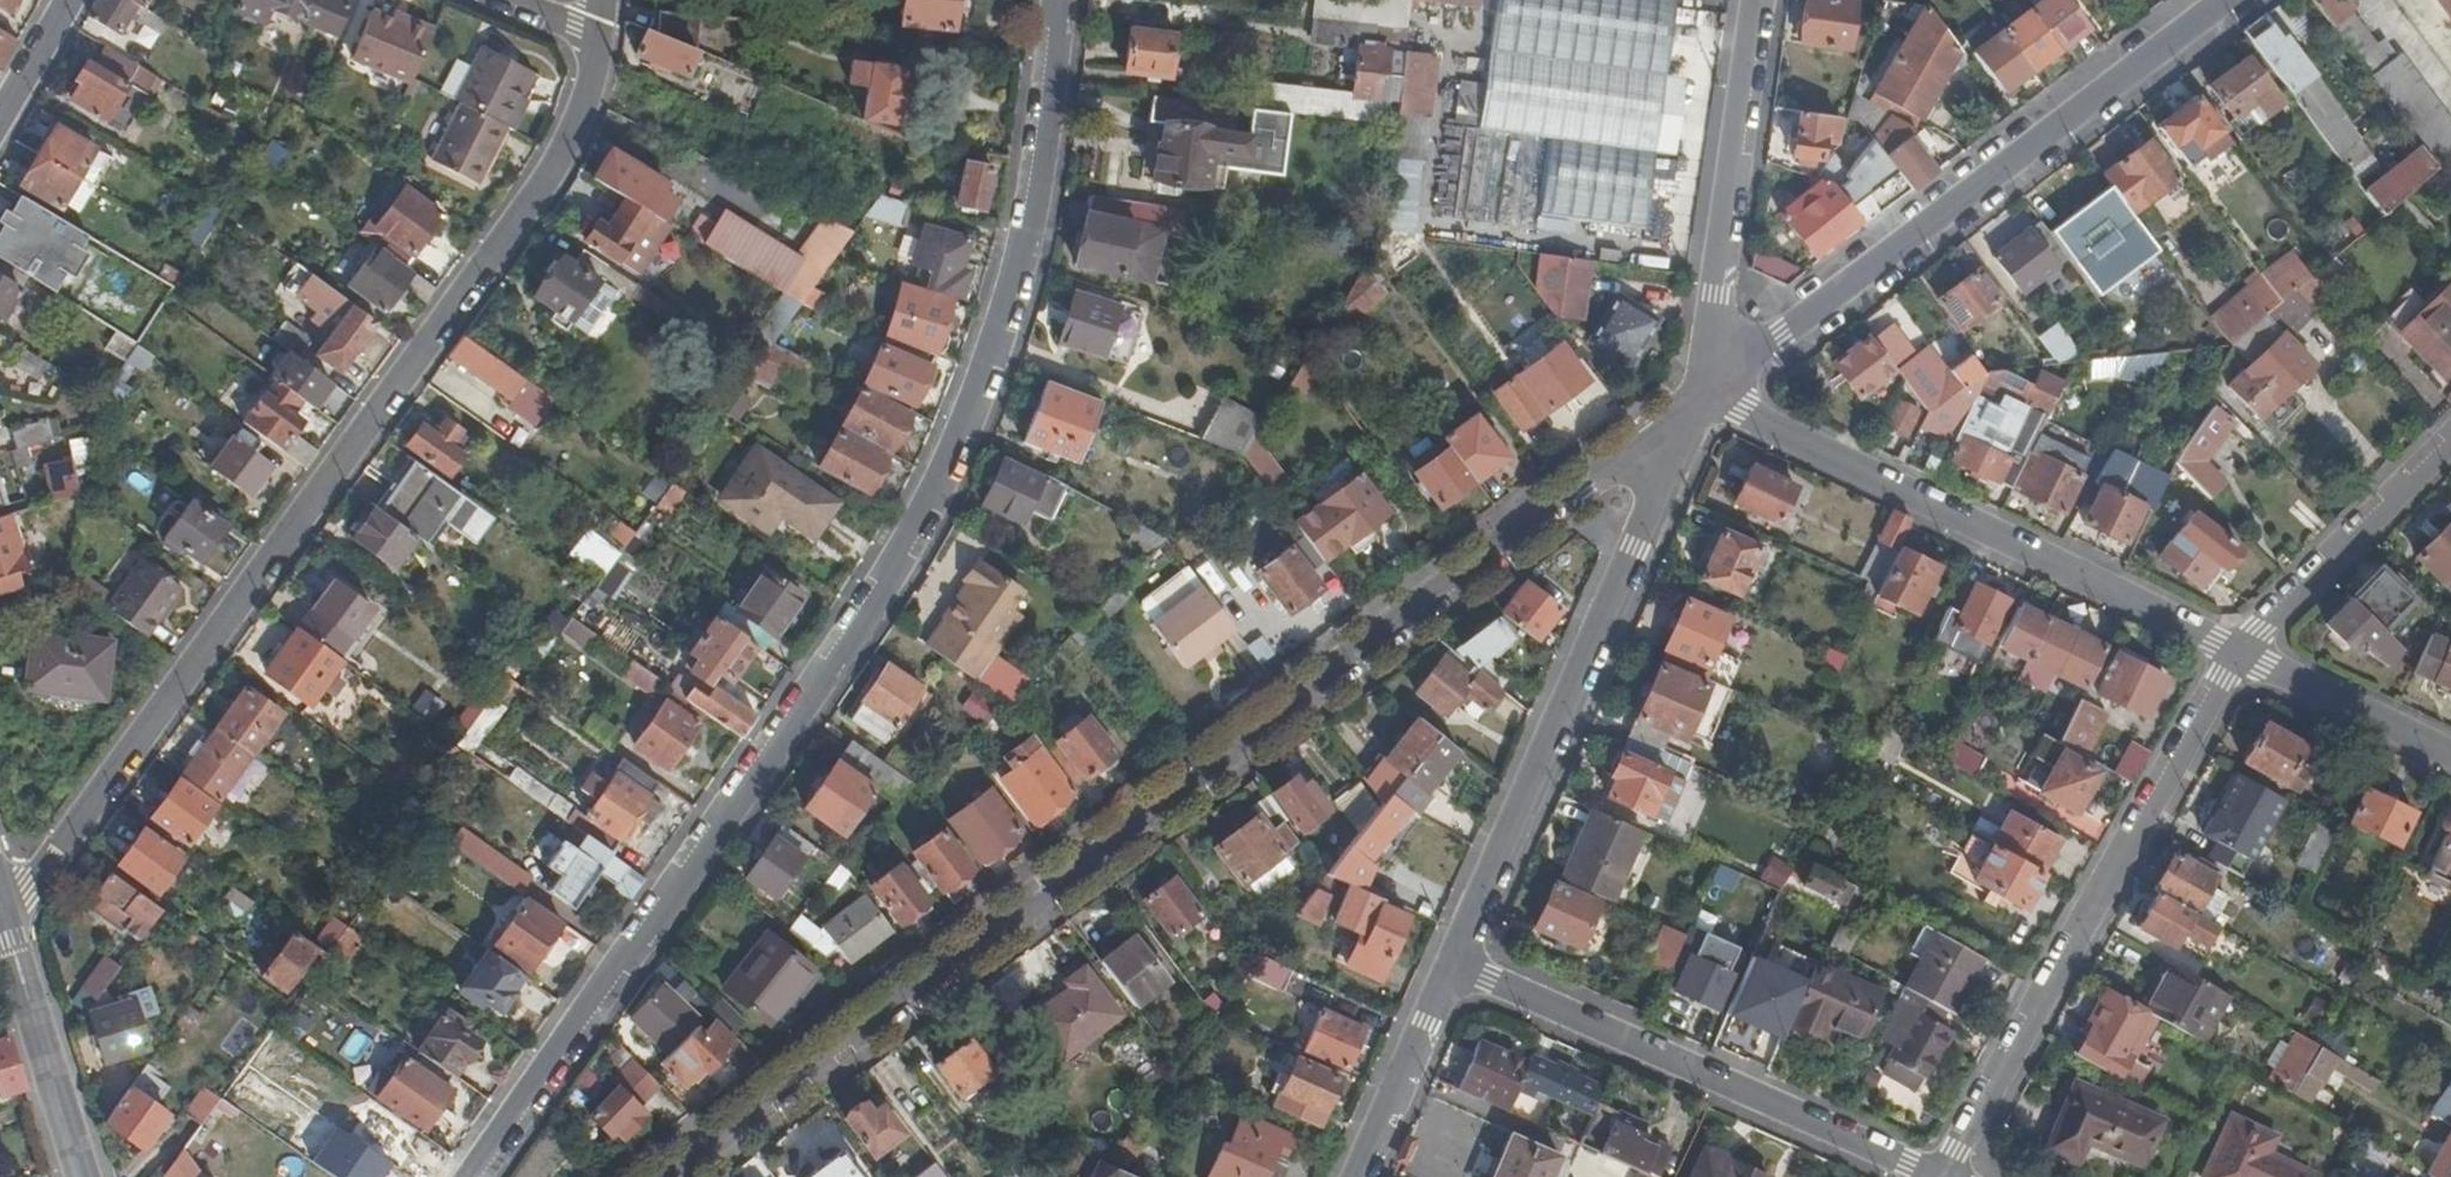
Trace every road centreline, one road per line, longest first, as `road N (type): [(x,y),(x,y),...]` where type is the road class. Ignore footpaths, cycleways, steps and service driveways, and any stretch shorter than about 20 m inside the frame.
road 1 (residential): [(1059,0),(1040,177),(1011,320),(948,474),(897,567),(475,1176)]
road 2 (residential): [(664,1176),(1708,392)]
road 3 (residential): [(603,40),(572,137),(544,178),(65,849),(0,904)]
road 4 (residential): [(2227,0),(1708,392)]
road 5 (residential): [(1708,392),(1451,964)]
road 6 (residential): [(1943,1176),(2237,652)]
road 7 (residential): [(1708,392),(2237,652)]
road 8 (residential): [(1451,964),(1936,1176)]
road 9 (residential): [(1756,0),(1708,392)]
road 10 (residential): [(2237,652),(2450,441)]
road 11 (secondary): [(0,904),(85,1176)]
road 12 (residential): [(2237,652),(2450,753)]
road 13 (residential): [(1451,964),(1358,1176)]
road 14 (residential): [(0,117),(70,0)]

